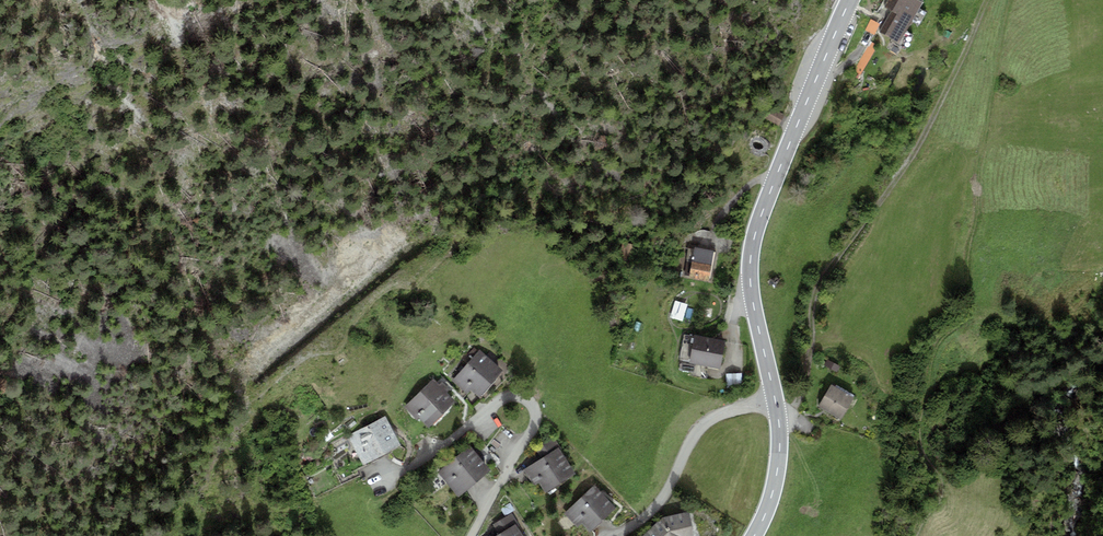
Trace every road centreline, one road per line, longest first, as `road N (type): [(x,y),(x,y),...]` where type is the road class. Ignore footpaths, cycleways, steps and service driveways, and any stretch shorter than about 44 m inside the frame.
road 1 (track): [(778,422),(804,384),(818,286),(899,181),(989,0)]
road 2 (secondary): [(775,401),(751,295),(753,249),(850,0)]
road 3 (residential): [(471,535),(532,428),(536,411),(526,399),(499,402),(378,485)]
road 4 (residential): [(775,401),(707,425),(655,509),(616,535)]
road 5 (secondary): [(754,535),(778,468),(775,401)]

